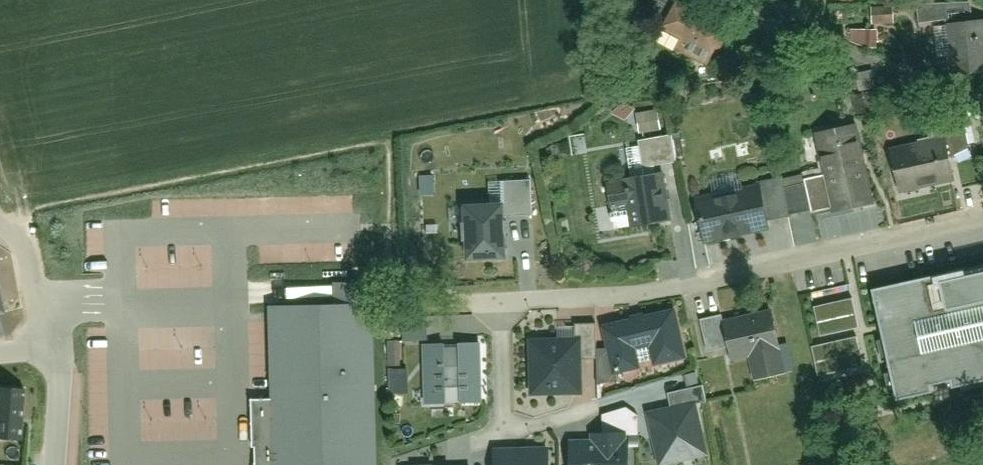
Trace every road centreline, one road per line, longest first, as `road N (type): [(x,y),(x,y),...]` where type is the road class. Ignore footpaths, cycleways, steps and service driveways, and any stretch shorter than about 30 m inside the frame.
road 1 (residential): [(982,223),(760,264),(657,295),(515,304),(512,437)]
road 2 (residential): [(54,464),(58,335),(0,348)]

